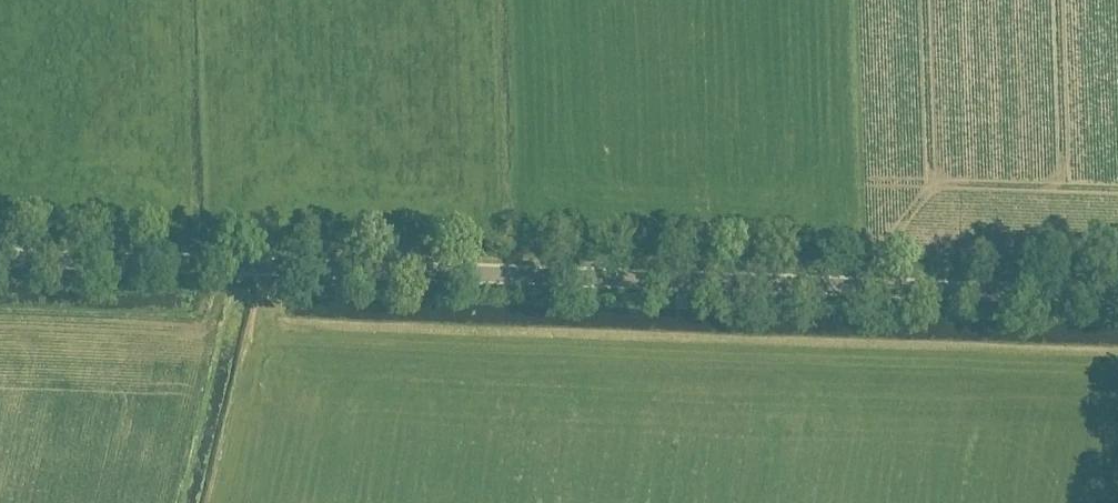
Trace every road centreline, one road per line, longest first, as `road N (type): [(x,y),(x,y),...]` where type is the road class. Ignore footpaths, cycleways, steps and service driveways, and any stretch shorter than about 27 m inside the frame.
road 1 (unclassified): [(1117,295),(0,266)]

